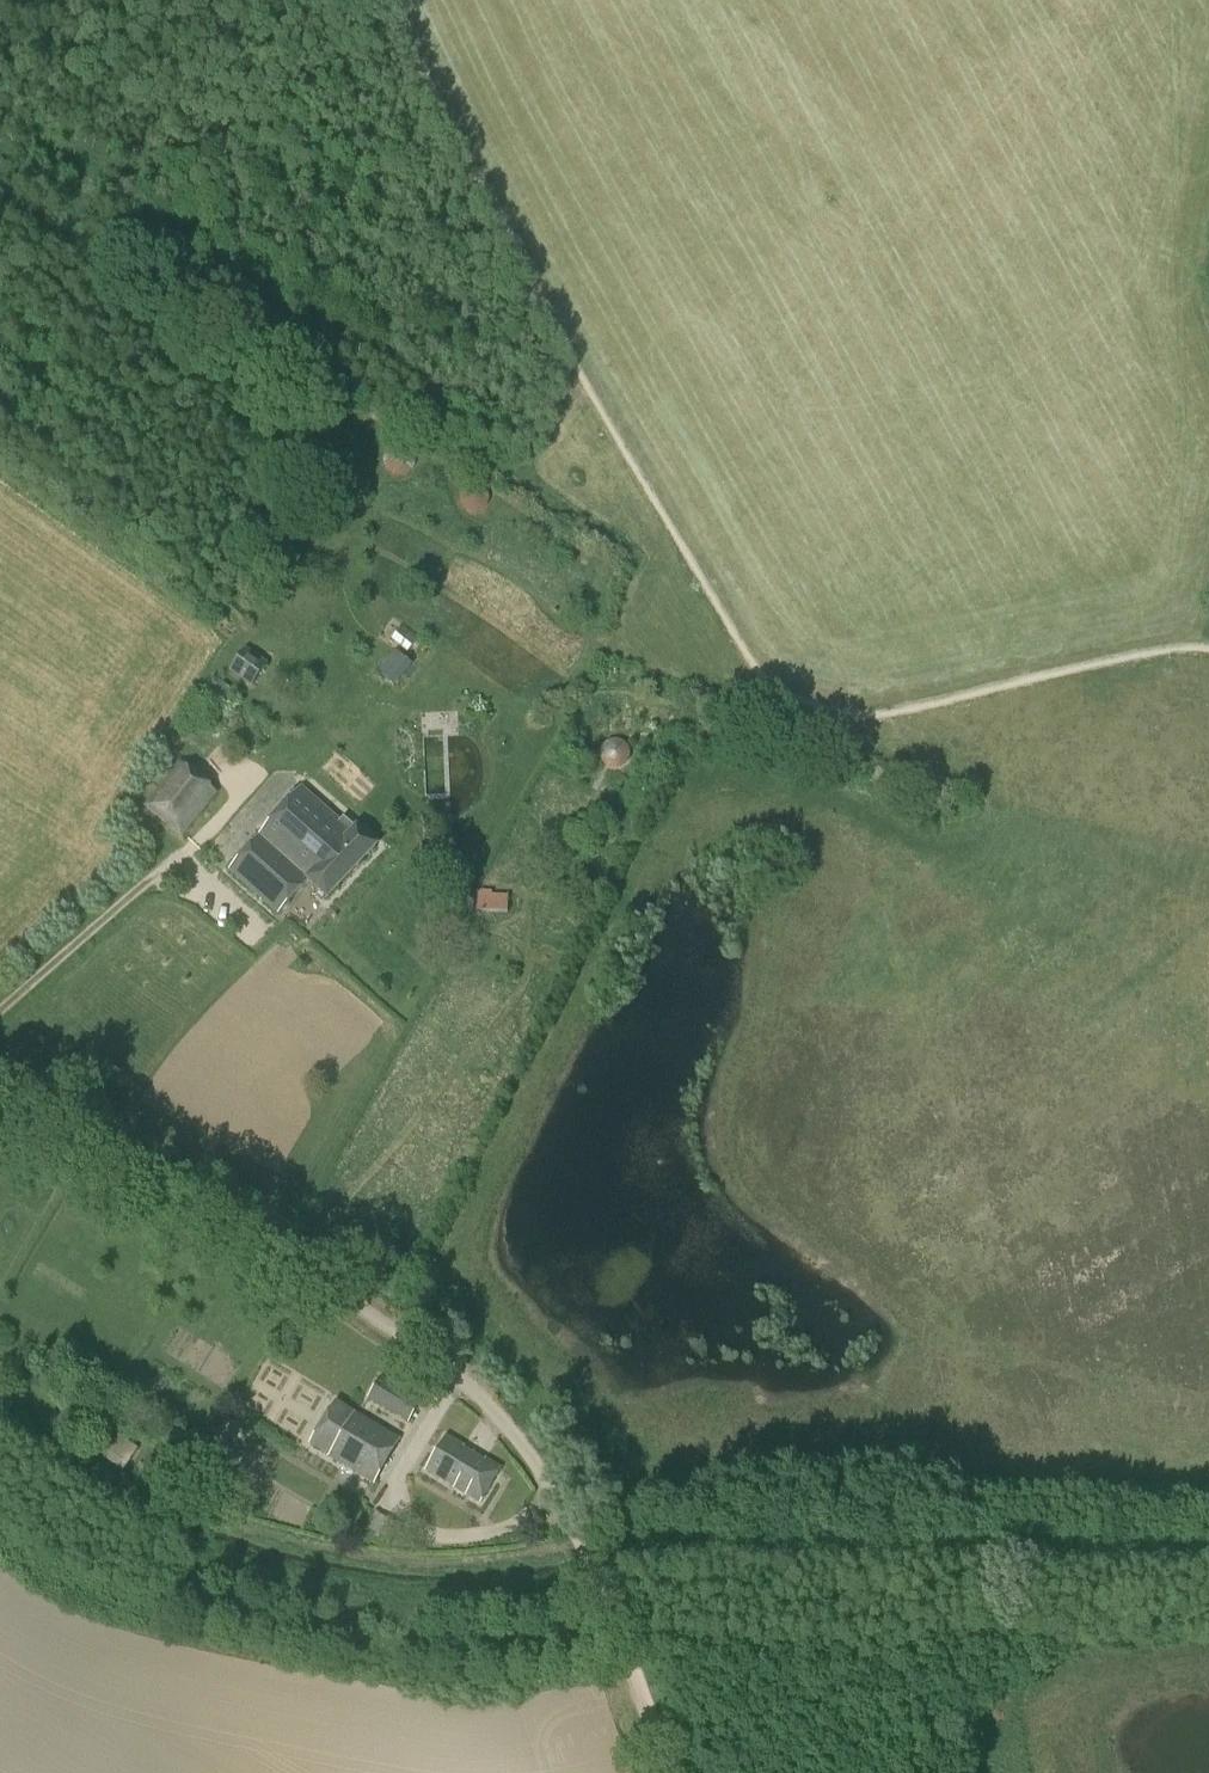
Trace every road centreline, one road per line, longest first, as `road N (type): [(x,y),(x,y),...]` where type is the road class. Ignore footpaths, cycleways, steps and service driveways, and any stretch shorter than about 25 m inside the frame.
road 1 (unclassified): [(669,1772),(585,1552),(523,1443),(482,1399),(434,1353),(200,1205),(0,1095)]

